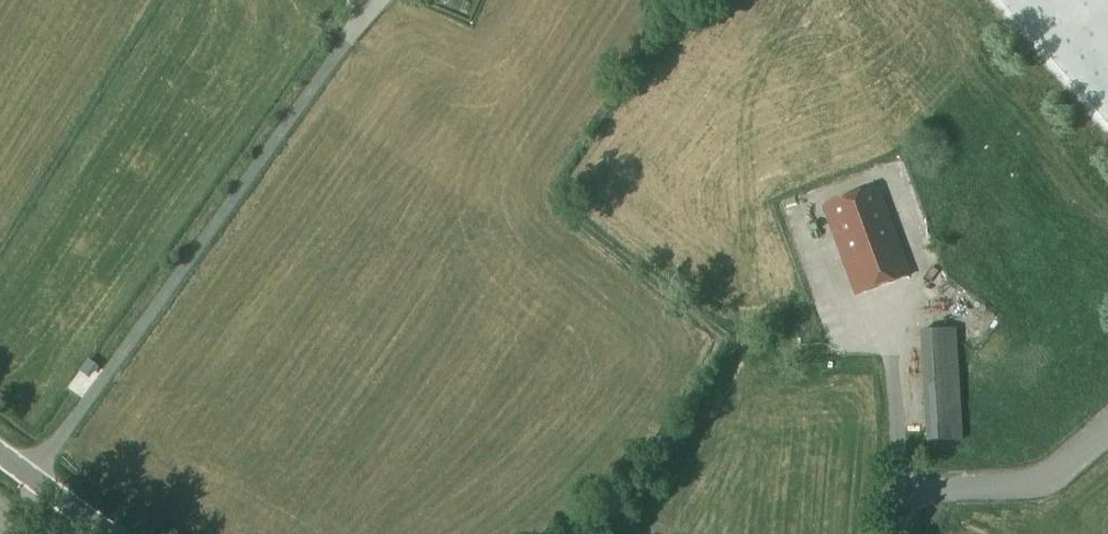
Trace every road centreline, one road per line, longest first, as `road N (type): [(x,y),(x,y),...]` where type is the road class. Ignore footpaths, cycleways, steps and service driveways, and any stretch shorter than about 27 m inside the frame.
road 1 (tertiary): [(105,533),(0,455)]

